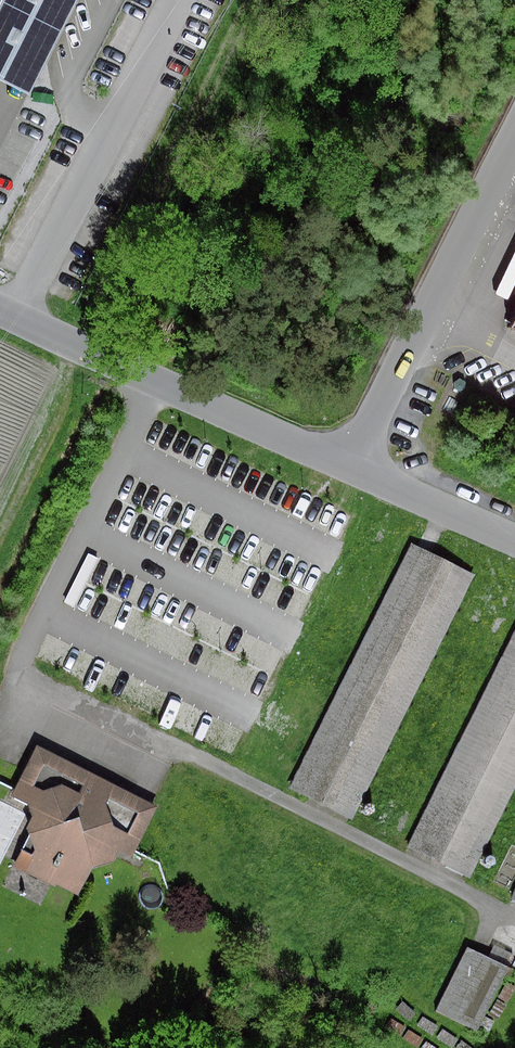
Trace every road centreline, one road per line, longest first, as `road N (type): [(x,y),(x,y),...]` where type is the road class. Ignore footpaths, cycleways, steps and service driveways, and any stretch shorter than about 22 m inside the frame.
road 1 (unclassified): [(0,310),(351,463)]
road 2 (unclassified): [(351,463),(514,150)]
road 3 (unclassified): [(351,463),(514,537)]

